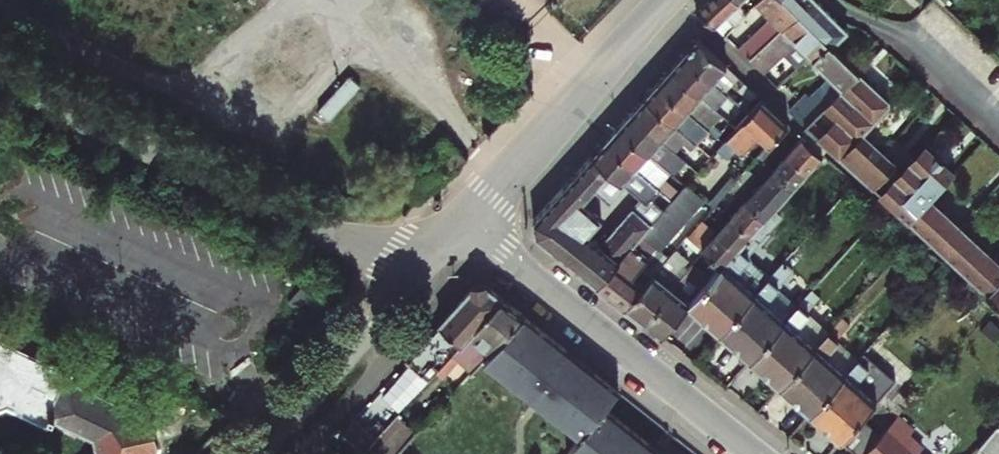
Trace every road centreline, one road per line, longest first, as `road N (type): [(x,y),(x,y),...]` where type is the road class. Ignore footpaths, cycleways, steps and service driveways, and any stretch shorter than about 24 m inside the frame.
road 1 (residential): [(461,218),(757,453)]
road 2 (residential): [(258,453),(461,218)]
road 3 (residential): [(666,0),(461,218)]

